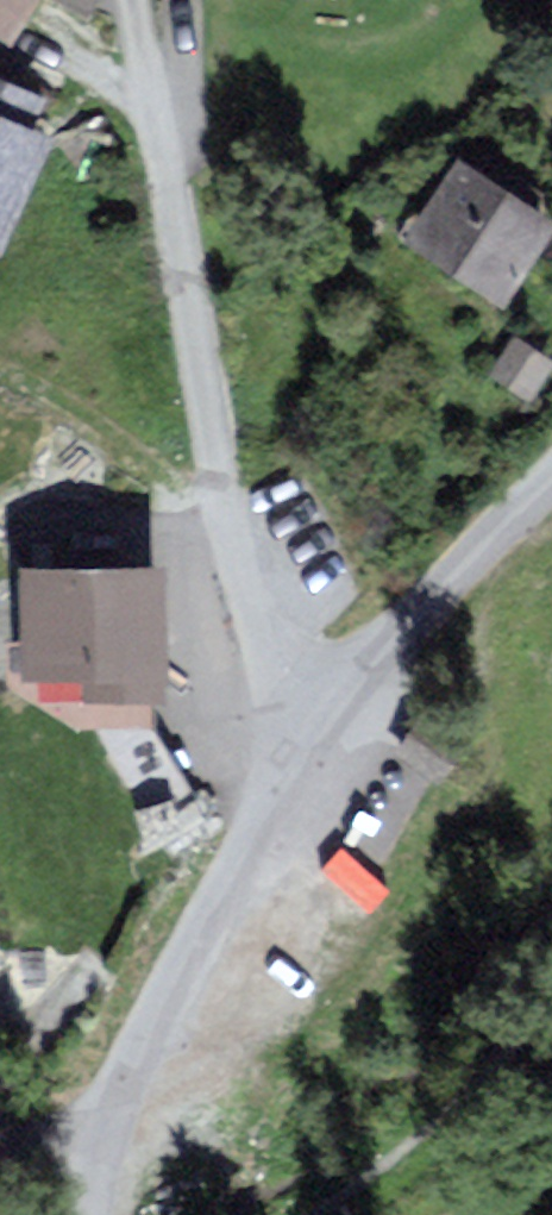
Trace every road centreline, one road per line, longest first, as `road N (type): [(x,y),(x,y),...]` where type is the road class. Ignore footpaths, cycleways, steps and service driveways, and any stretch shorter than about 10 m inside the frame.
road 1 (residential): [(146,0),(294,787)]
road 2 (residential): [(294,787),(551,478)]
road 3 (residential): [(131,1105),(208,926),(294,787)]
road 4 (residential): [(0,1172),(131,1105)]

